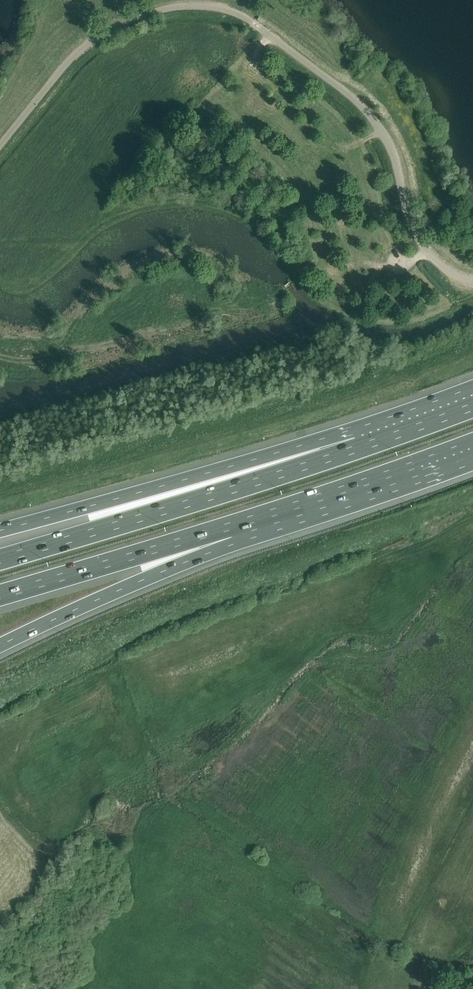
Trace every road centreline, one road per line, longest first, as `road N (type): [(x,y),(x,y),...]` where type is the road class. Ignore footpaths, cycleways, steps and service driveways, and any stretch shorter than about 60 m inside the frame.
road 1 (unclassified): [(0,146),(96,38),(176,7),(234,12),(369,114),(394,156),(412,228),(445,268),(472,279)]
road 2 (motorway): [(358,440),(0,559)]
road 3 (motorway): [(358,440),(0,530)]
road 4 (motorway): [(0,647),(232,527)]
road 5 (motorway): [(232,527),(472,448)]
road 6 (motorway): [(0,592),(232,527)]
road 7 (track): [(268,33),(256,55),(259,76),(336,138),(352,142),(380,130)]
road 8 (motorway): [(472,398),(358,440)]

